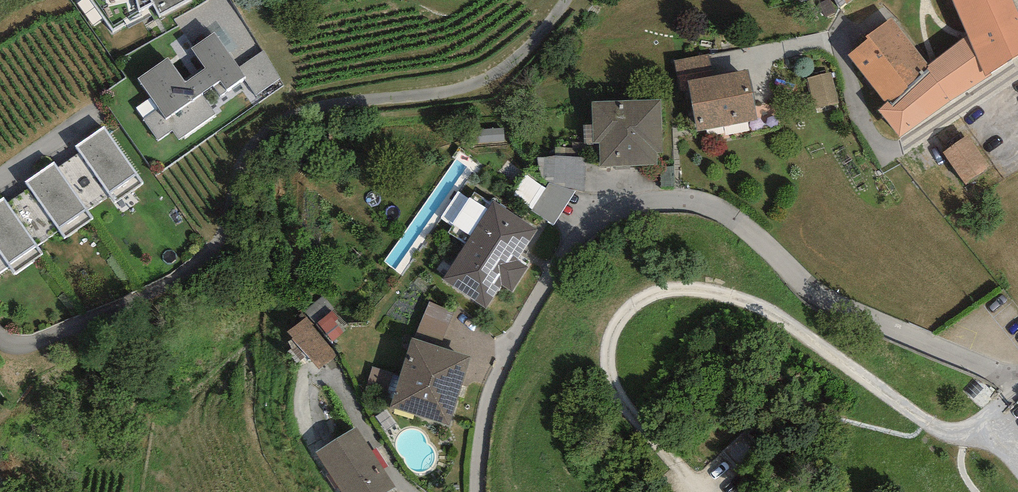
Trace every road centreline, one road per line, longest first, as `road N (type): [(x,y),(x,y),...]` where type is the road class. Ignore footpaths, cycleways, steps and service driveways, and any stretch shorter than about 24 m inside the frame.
road 1 (residential): [(1017,371),(994,372),(829,302),(710,204),(663,198),(619,204),(571,240),(496,373),(482,415),(476,491)]
road 2 (residential): [(0,341),(10,348),(76,330),(195,270),(217,250),(249,160),(288,113),(322,102),(465,91),(540,35),(565,0)]

